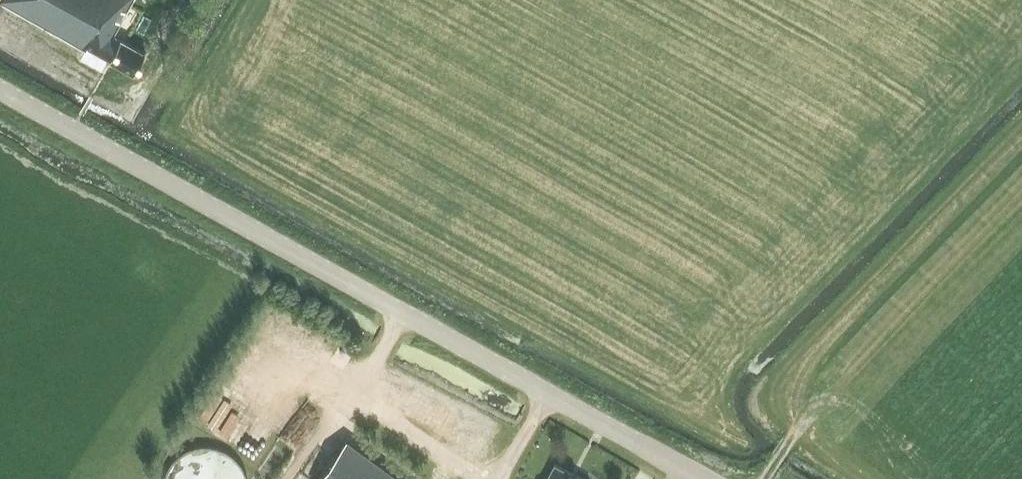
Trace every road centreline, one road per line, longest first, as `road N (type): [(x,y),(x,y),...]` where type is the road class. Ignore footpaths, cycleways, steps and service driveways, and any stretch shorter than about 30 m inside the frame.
road 1 (tertiary): [(704,478),(0,90)]

